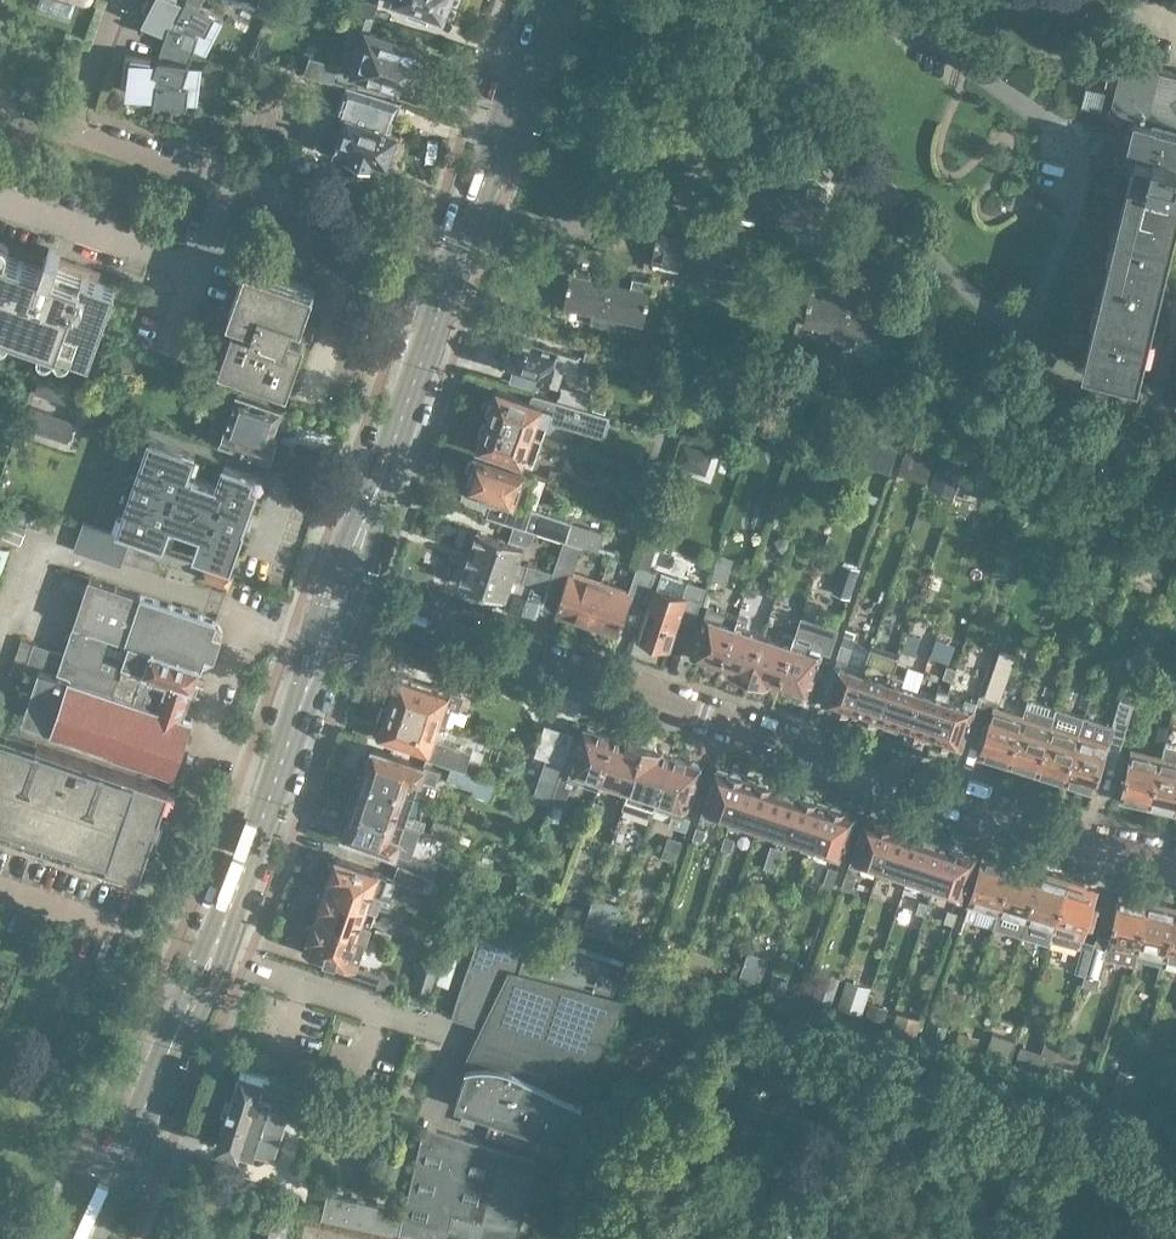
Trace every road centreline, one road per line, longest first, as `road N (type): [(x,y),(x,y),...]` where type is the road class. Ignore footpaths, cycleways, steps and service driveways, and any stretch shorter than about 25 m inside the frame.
road 1 (residential): [(355,597),(1016,813),(1175,855)]
road 2 (primary): [(90,1238),(213,953),(310,676)]
road 3 (primary): [(438,312),(544,0)]
road 4 (primary): [(378,486),(325,586),(310,676)]
road 5 (residential): [(190,258),(167,260),(0,202)]
road 6 (primary): [(378,486),(438,312)]
road 7 (residential): [(226,184),(70,133)]
road 8 (residential): [(348,282),(292,208),(226,184)]
road 9 (residential): [(70,133),(118,0)]
road 10 (residential): [(348,282),(305,403)]
road 11 (residential): [(121,932),(0,890)]

